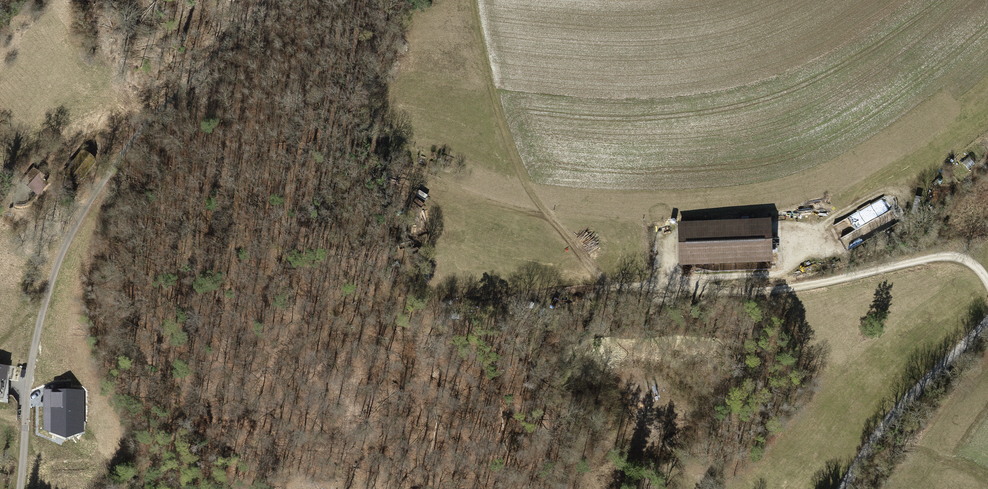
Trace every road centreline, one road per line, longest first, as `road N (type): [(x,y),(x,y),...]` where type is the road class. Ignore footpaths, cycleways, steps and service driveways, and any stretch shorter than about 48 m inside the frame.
road 1 (track): [(987,282),(970,262),(951,257),(746,291),(627,288)]
road 2 (track): [(474,0),(510,148),(534,195),(597,283),(627,288)]
road 3 (track): [(29,386),(63,252),(138,138)]
road 4 (tertiary): [(843,488),(890,419),(987,322)]
road 5 (track): [(273,0),(138,138)]

